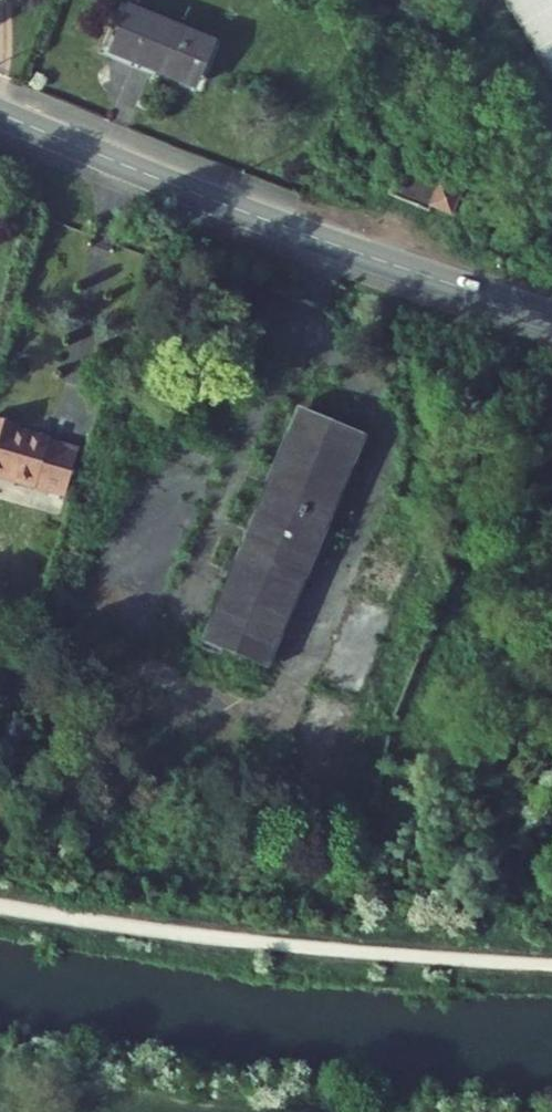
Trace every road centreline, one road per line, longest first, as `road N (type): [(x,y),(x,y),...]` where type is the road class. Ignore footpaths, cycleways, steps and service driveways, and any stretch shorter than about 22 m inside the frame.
road 1 (residential): [(0,115),(551,323)]

